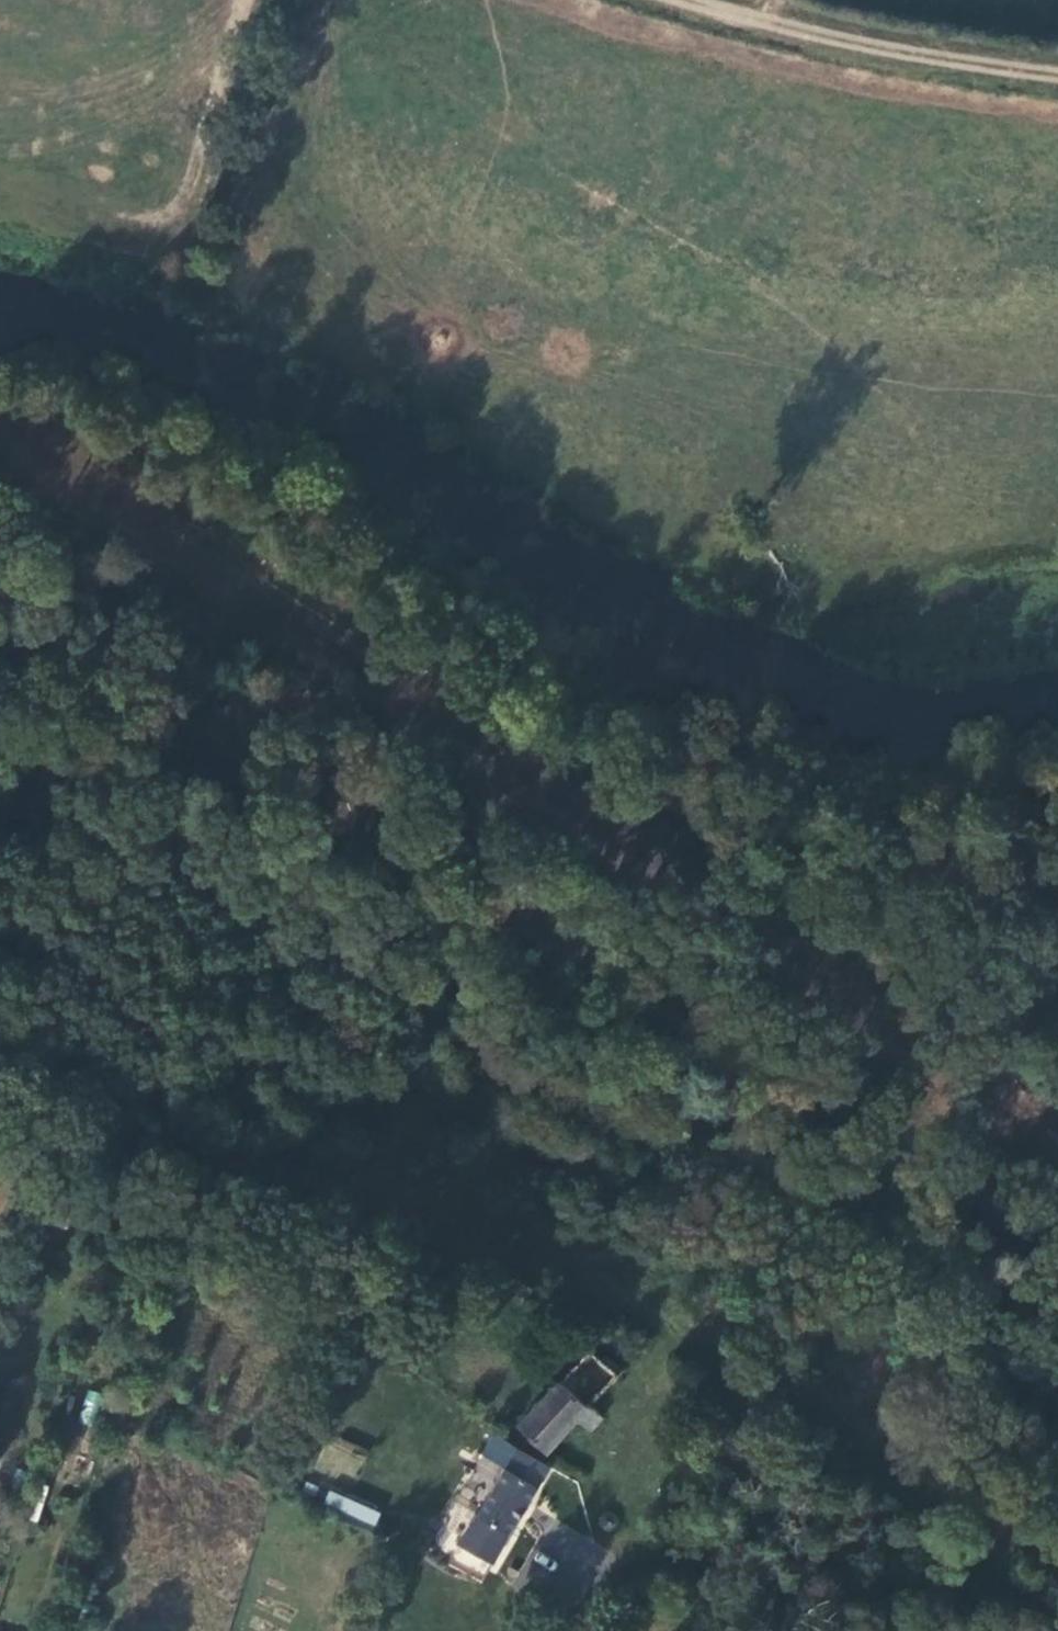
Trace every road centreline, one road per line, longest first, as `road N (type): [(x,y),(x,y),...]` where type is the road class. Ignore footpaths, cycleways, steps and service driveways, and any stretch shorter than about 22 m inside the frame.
road 1 (track): [(643,0),(926,86),(1057,93)]

